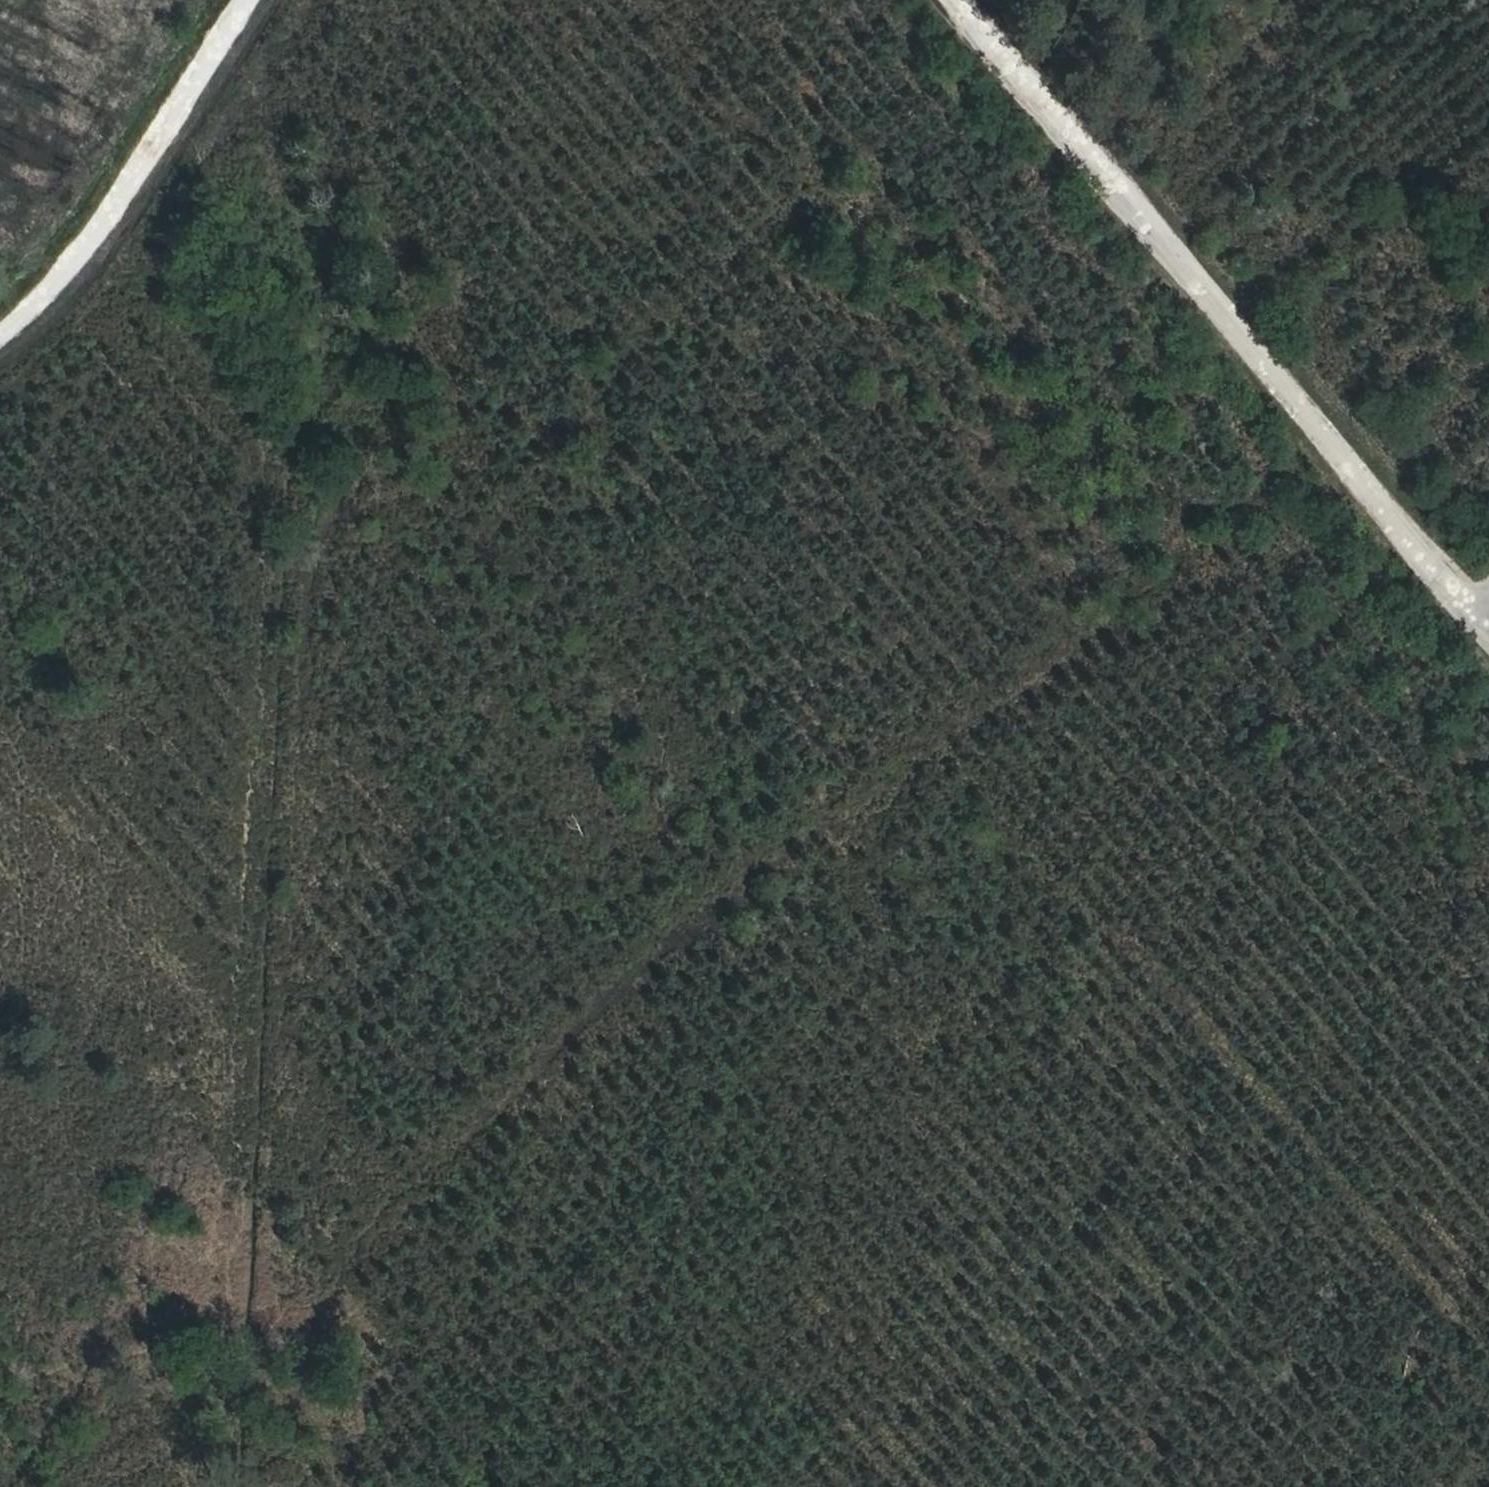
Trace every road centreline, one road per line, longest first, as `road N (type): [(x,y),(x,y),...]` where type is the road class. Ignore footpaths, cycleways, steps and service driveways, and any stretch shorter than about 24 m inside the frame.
road 1 (track): [(963,0),(1488,632)]
road 2 (track): [(257,0),(61,300),(0,346)]

